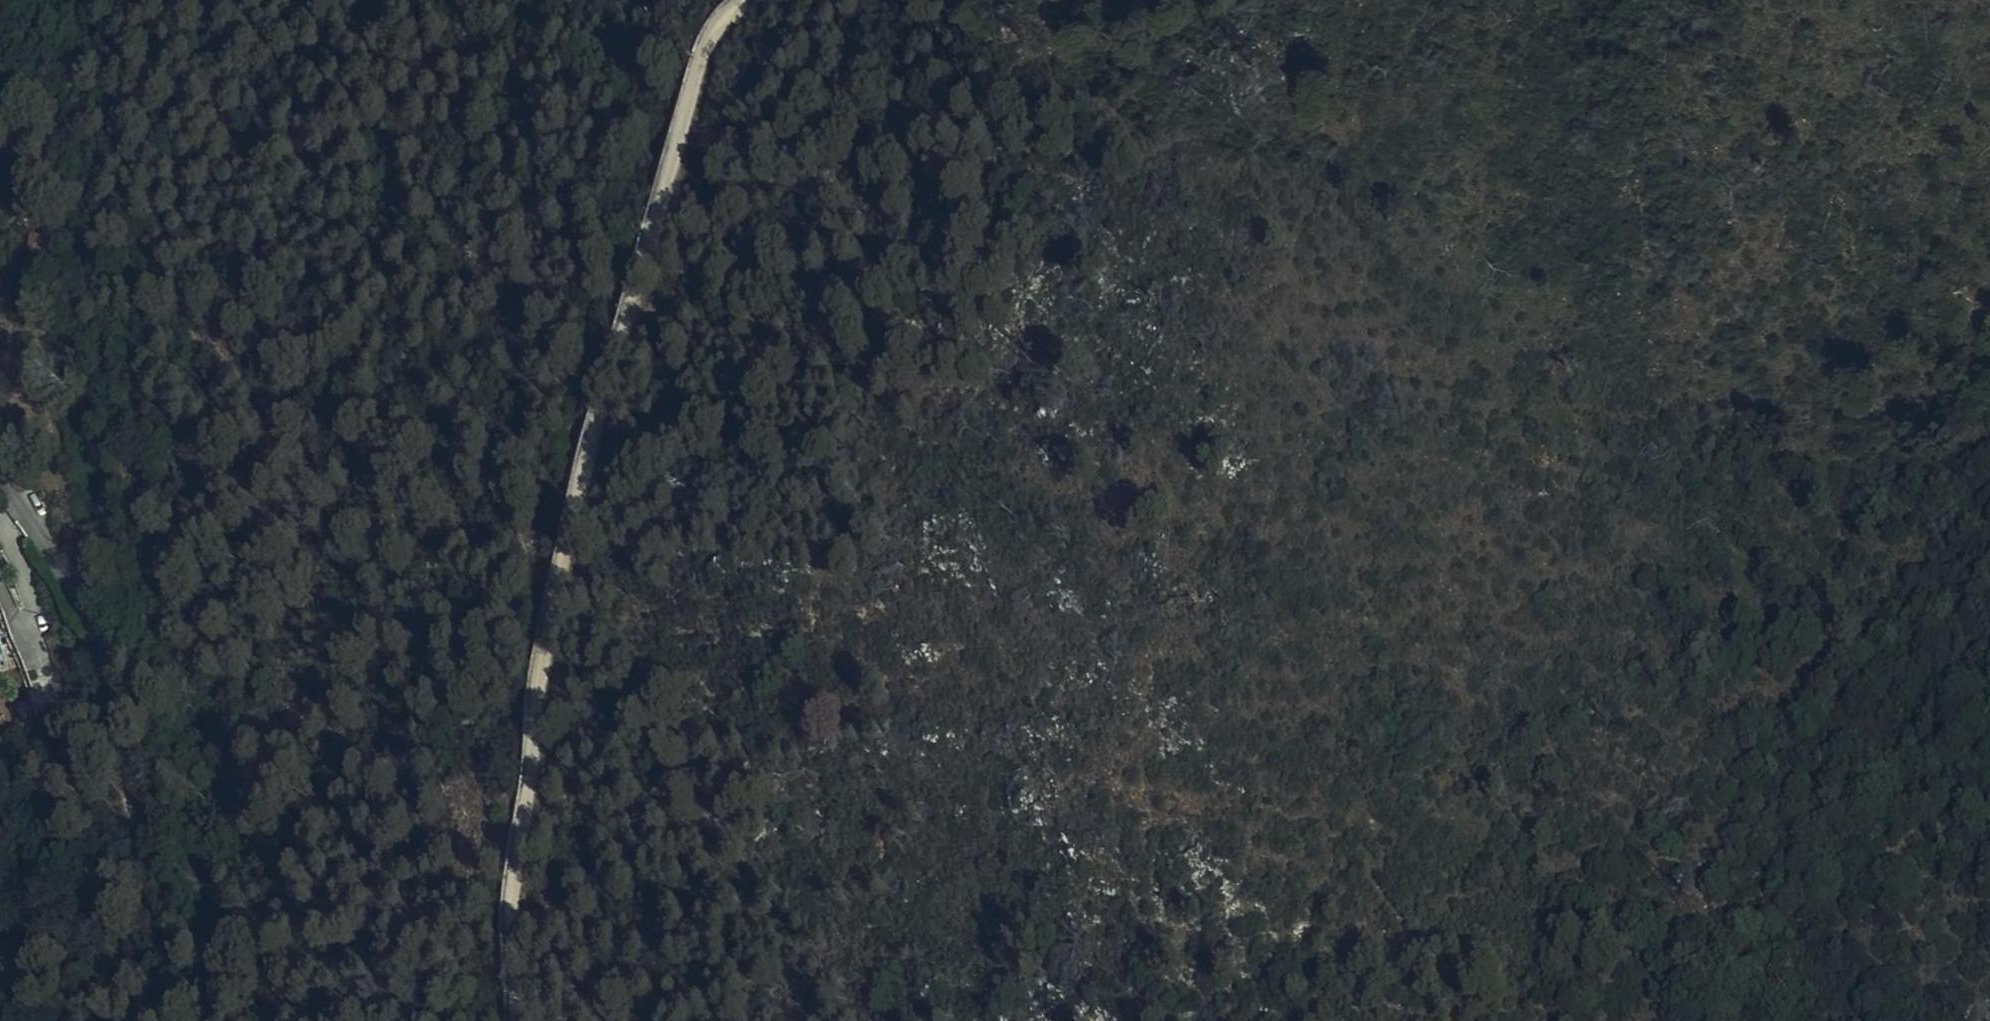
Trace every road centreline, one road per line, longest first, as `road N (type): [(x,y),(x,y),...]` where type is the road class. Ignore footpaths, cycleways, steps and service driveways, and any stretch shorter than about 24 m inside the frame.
road 1 (track): [(766,0),(727,21),(709,55),(564,535),(513,916),(517,1020)]
road 2 (residential): [(0,475),(106,661),(126,738),(136,867),(96,1020)]

